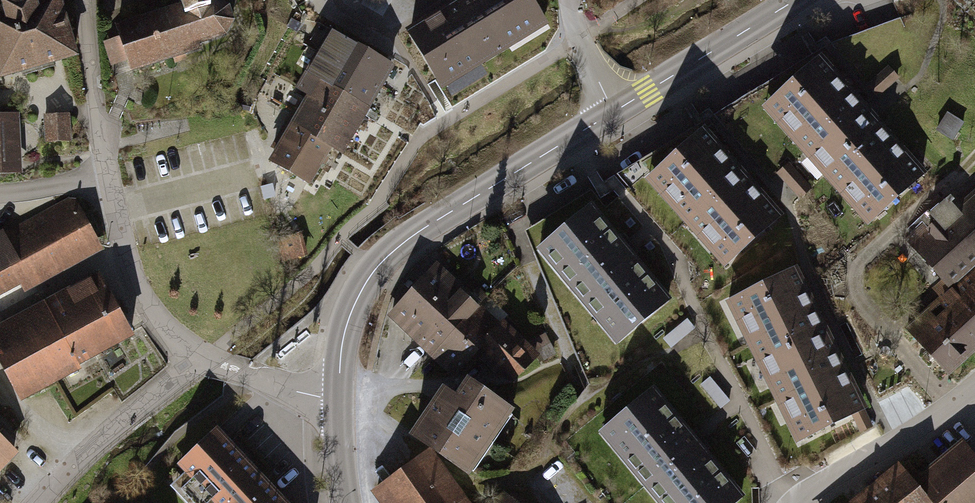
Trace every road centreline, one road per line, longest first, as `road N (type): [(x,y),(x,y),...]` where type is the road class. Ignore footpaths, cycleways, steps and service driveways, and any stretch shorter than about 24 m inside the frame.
road 1 (tertiary): [(617,114),(373,270),(343,329),(339,401)]
road 2 (residential): [(203,359),(157,326),(134,288),(120,246),(88,0)]
road 3 (residential): [(203,359),(81,448),(37,502)]
road 4 (tertiary): [(798,0),(617,114)]
road 5 (residential): [(974,390),(798,502)]
road 6 (residential): [(339,401),(284,391),(203,359)]
road 7 (residential): [(574,0),(584,55),(617,114)]

